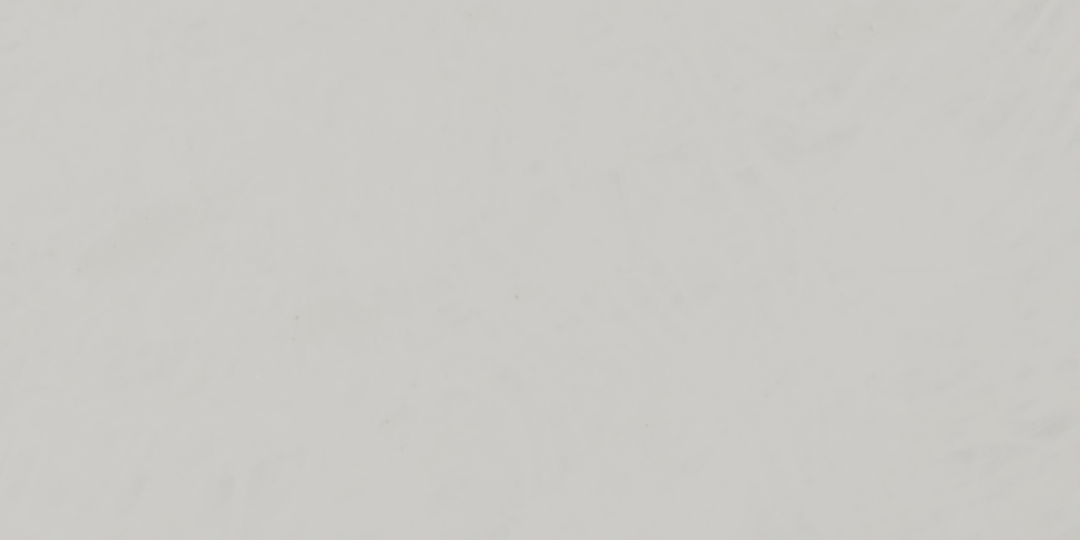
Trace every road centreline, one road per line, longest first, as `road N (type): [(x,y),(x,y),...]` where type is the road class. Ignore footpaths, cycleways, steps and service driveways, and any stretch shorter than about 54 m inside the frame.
road 1 (track): [(352,0),(194,539)]

